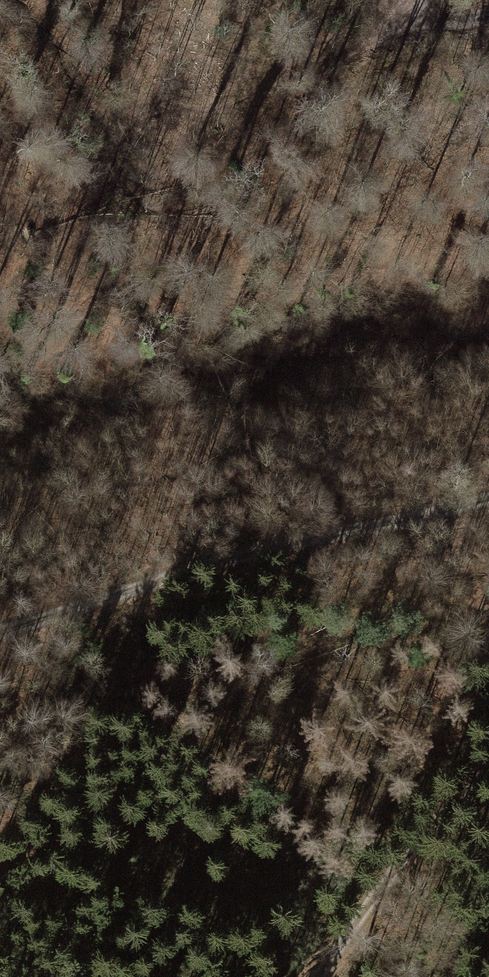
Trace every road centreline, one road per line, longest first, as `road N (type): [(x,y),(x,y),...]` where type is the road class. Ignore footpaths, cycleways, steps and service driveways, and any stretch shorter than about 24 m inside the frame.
road 1 (motorway): [(0,570),(350,0)]
road 2 (track): [(488,493),(0,625)]
road 3 (motorway): [(203,0),(0,331)]
road 4 (track): [(320,976),(488,763)]

